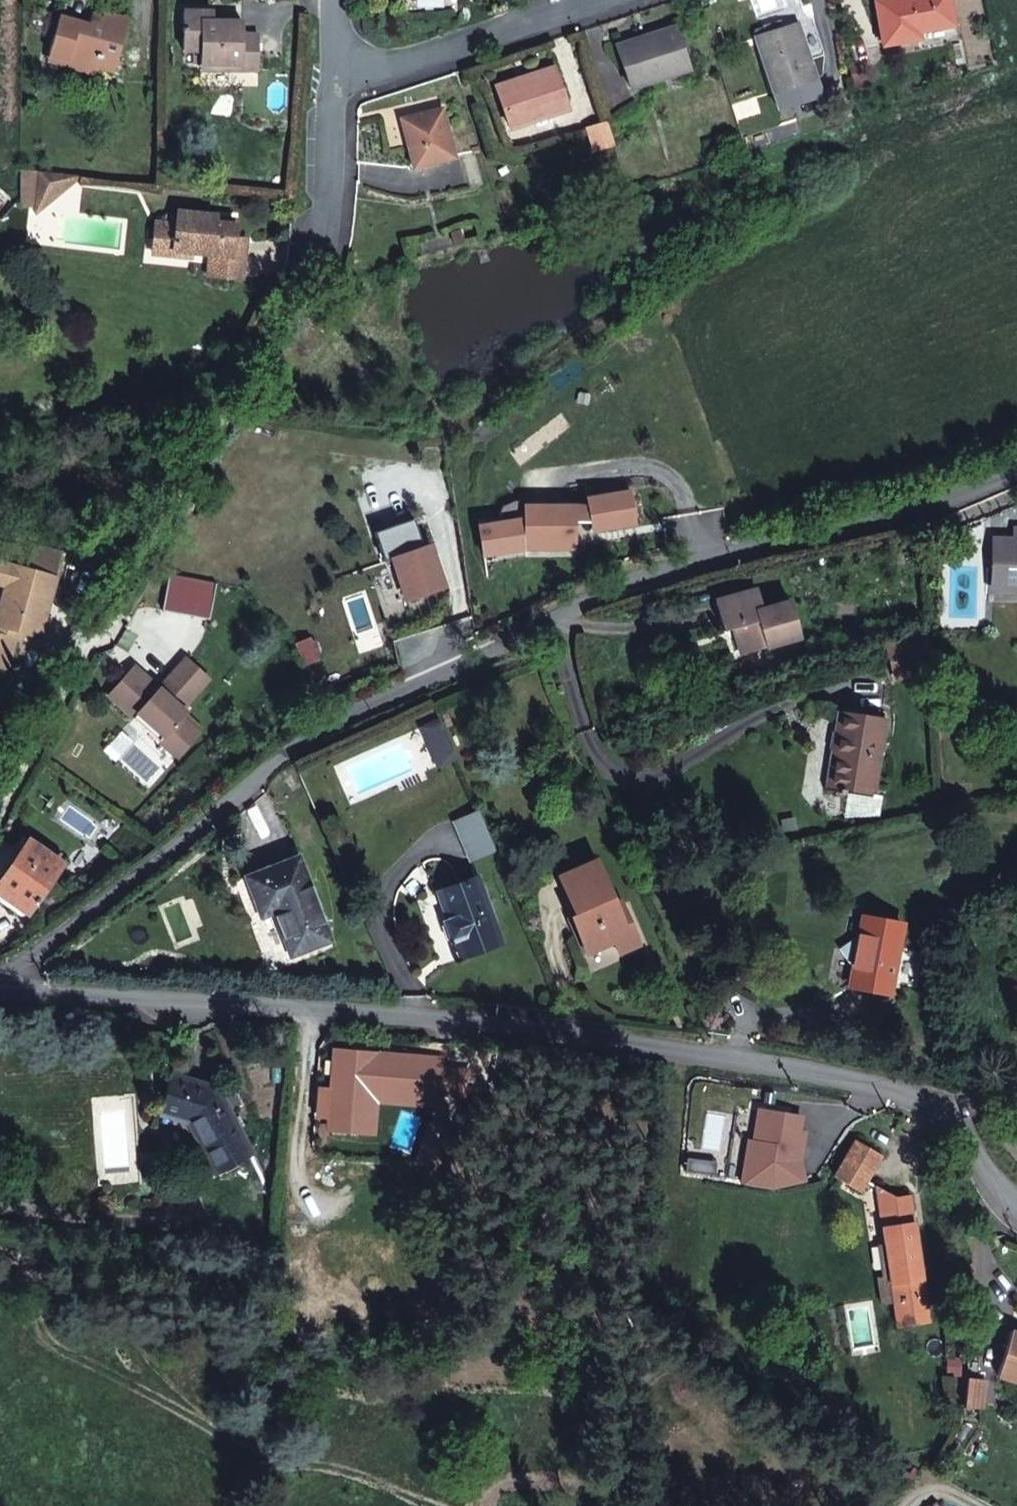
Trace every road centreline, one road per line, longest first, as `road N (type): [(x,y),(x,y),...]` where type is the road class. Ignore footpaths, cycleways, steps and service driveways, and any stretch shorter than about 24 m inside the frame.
road 1 (residential): [(19,992),(356,712),(721,561),(954,503),(1016,478)]
road 2 (residential): [(19,992),(720,1059),(902,1096),(942,1114),(972,1166),(1016,1210)]
road 3 (residential): [(341,87),(338,198),(325,257),(269,329),(159,511),(0,816)]
road 4 (unclassified): [(630,0),(341,87)]

